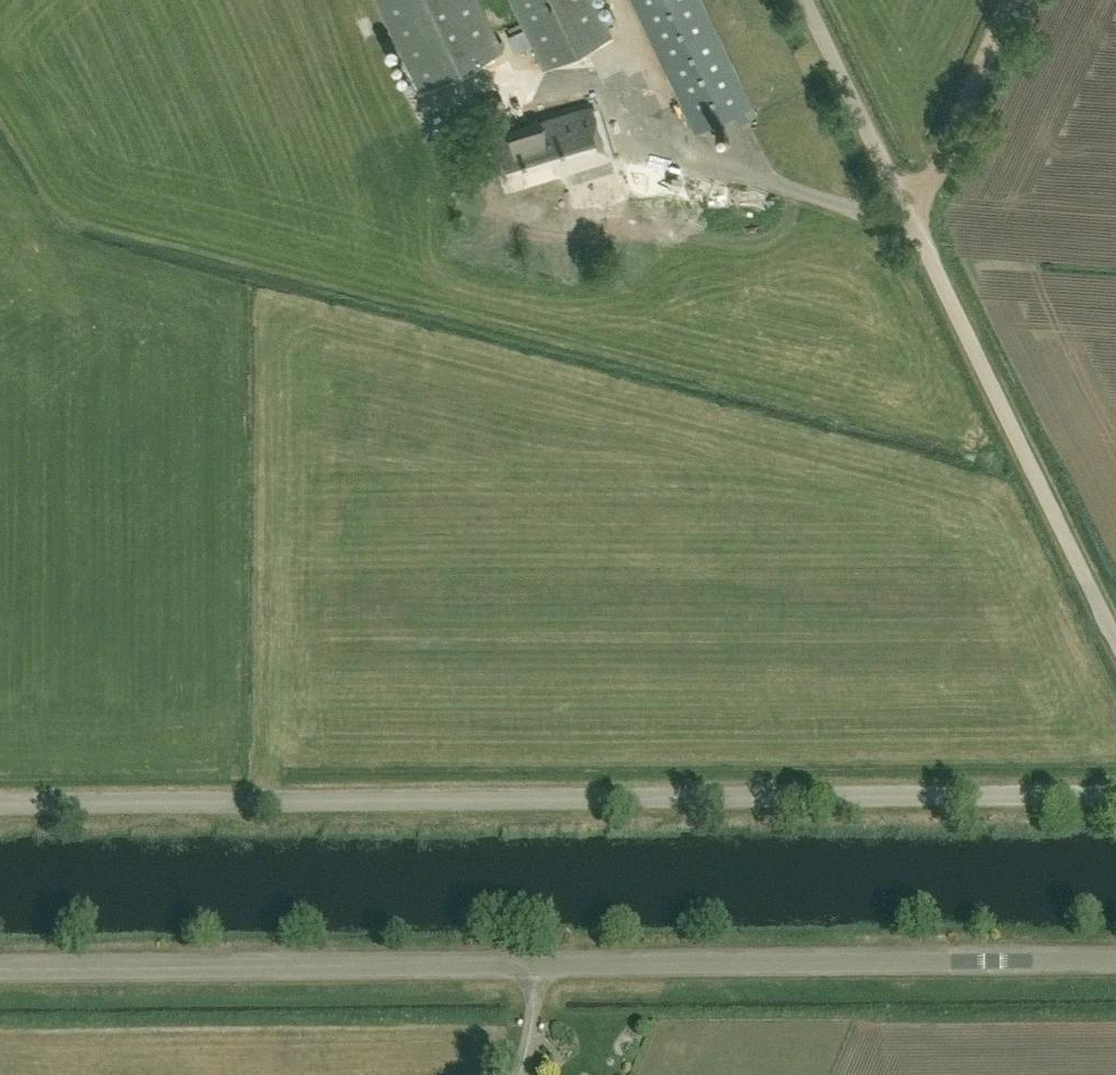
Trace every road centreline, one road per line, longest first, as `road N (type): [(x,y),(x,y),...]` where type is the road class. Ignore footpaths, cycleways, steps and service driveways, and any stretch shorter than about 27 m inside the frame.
road 1 (unclassified): [(1115,794),(0,804)]
road 2 (unclassified): [(1115,641),(805,0)]
road 3 (unclassified): [(539,966),(1115,961)]
road 4 (unclassified): [(539,966),(0,970)]
road 5 (track): [(1014,0),(943,162),(907,210)]

